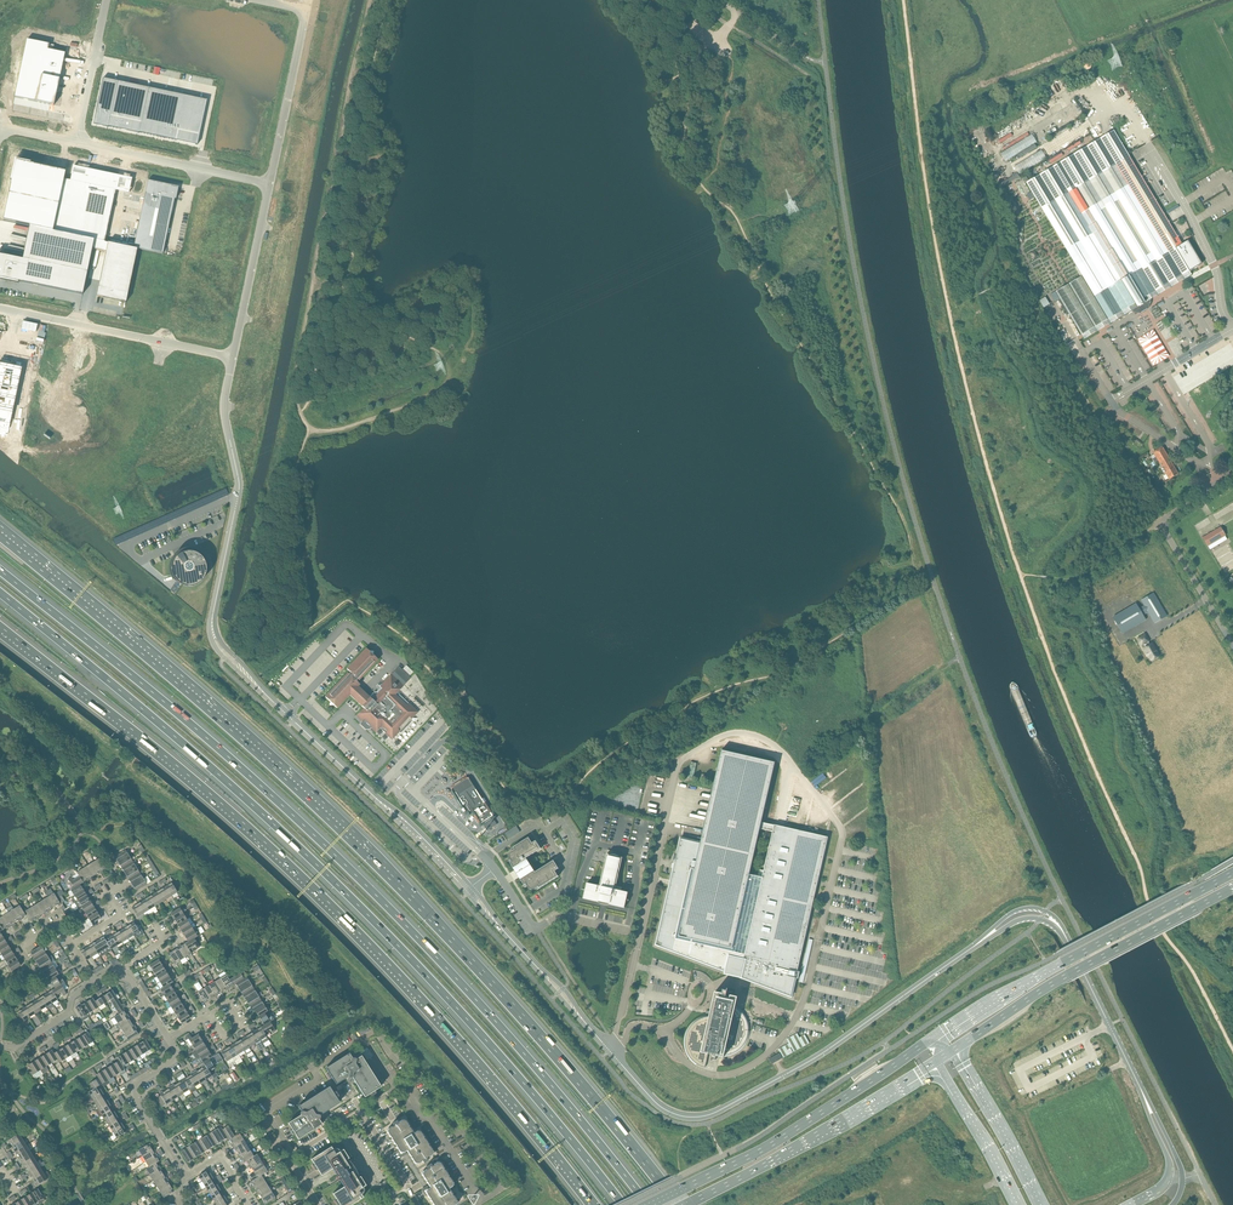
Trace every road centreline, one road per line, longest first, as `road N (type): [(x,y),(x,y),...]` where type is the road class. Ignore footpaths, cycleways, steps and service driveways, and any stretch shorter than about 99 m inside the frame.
road 1 (motorway): [(678,1204),(568,1068),(389,872),(199,694),(0,532)]
road 2 (motorway): [(649,1204),(477,1001),(297,818),(0,570)]
road 3 (motorway): [(0,593),(213,769),(395,942),(623,1204)]
road 4 (motorway): [(0,628),(142,739),(340,915),(595,1204)]
road 5 (unclassified): [(987,937),(825,1052),(719,1111),(687,1116),(657,1104),(467,889)]
road 6 (residential): [(1201,1175),(1041,854),(960,659),(948,666)]
road 7 (track): [(372,0),(292,389),(301,414)]
road 8 (secondary): [(1232,872),(931,1040)]
road 9 (secondary): [(931,1040),(764,1149),(650,1204)]
road 10 (secondary): [(953,1050),(1068,974),(1232,886)]
road 11 (unclassified): [(467,889),(244,672)]
road 12 (secondary): [(684,1204),(935,1062)]
road 13 (unclassified): [(211,627),(239,483),(224,417),(232,356)]
road 14 (track): [(223,645),(247,597),(292,389)]
road 15 (unclassified): [(294,1155),(267,1112),(320,1079),(313,1070),(375,1031),(419,1075)]
road 16 (unclassified): [(232,356),(0,306)]
road 17 (unclassified): [(1232,645),(1161,523),(1215,486)]
road 18 (unclassified): [(77,143),(268,183)]
road 19 (secondary): [(1041,1204),(953,1050)]
road 20 (unclassified): [(268,183),(306,10)]
road 21 (unclassified): [(232,356),(268,183)]
road 22 (residential): [(184,1178),(134,1090),(175,1058),(168,1038)]
road 23 (unclassified): [(419,1075),(496,1182),(496,1193),(475,1204)]
road 24 (secondary): [(935,1062),(1018,1204)]
road 25 (unclassified): [(1069,940),(1139,1085)]
road 26 (unclassified): [(106,0),(77,143)]
road 27 (unclassified): [(1232,329),(1111,402)]
road 28 (residential): [(95,983),(72,997),(69,1014),(15,1047),(0,1045)]

